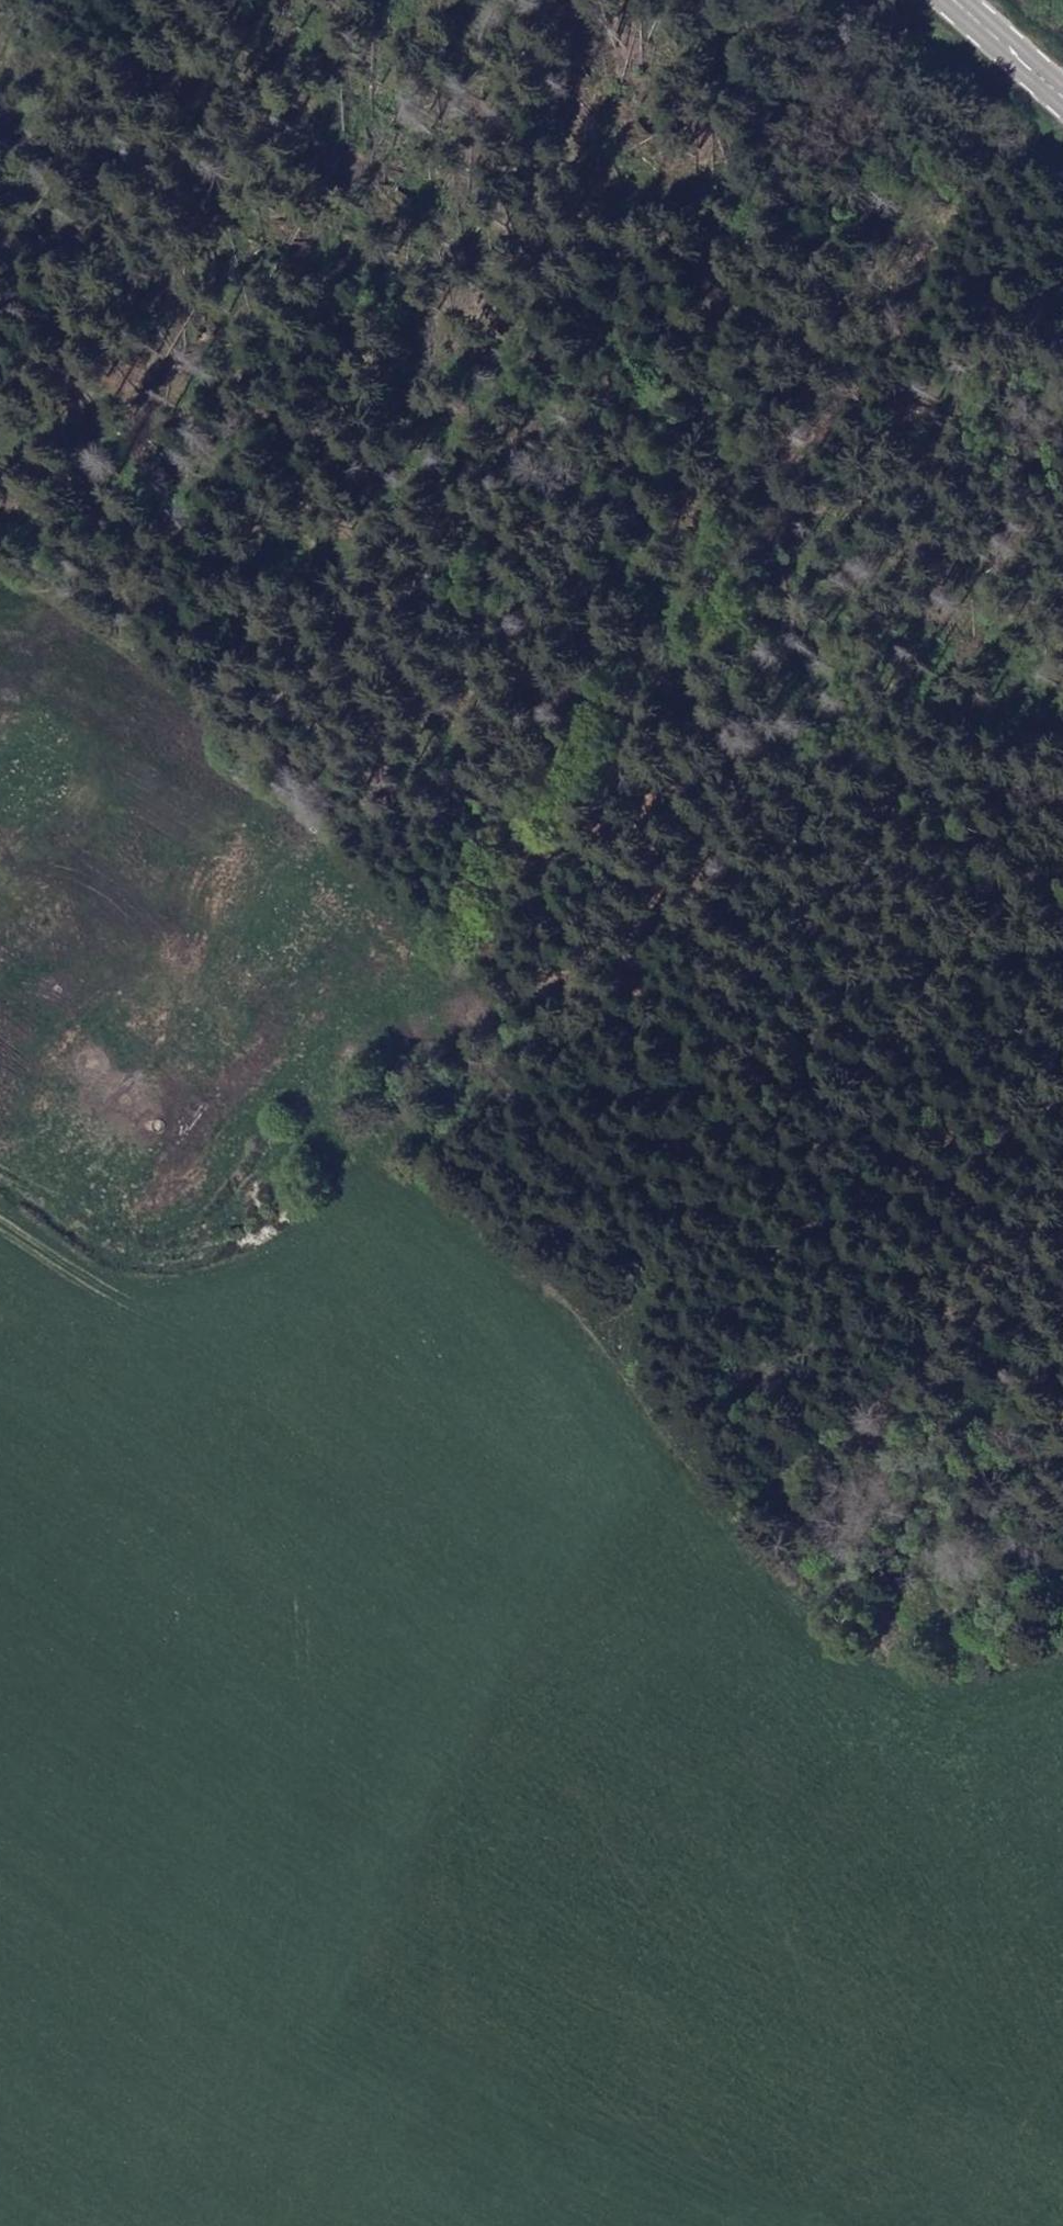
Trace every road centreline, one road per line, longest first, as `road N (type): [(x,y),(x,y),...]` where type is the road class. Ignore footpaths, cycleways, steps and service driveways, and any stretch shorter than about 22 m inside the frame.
road 1 (primary): [(964,6),(1062,94)]

